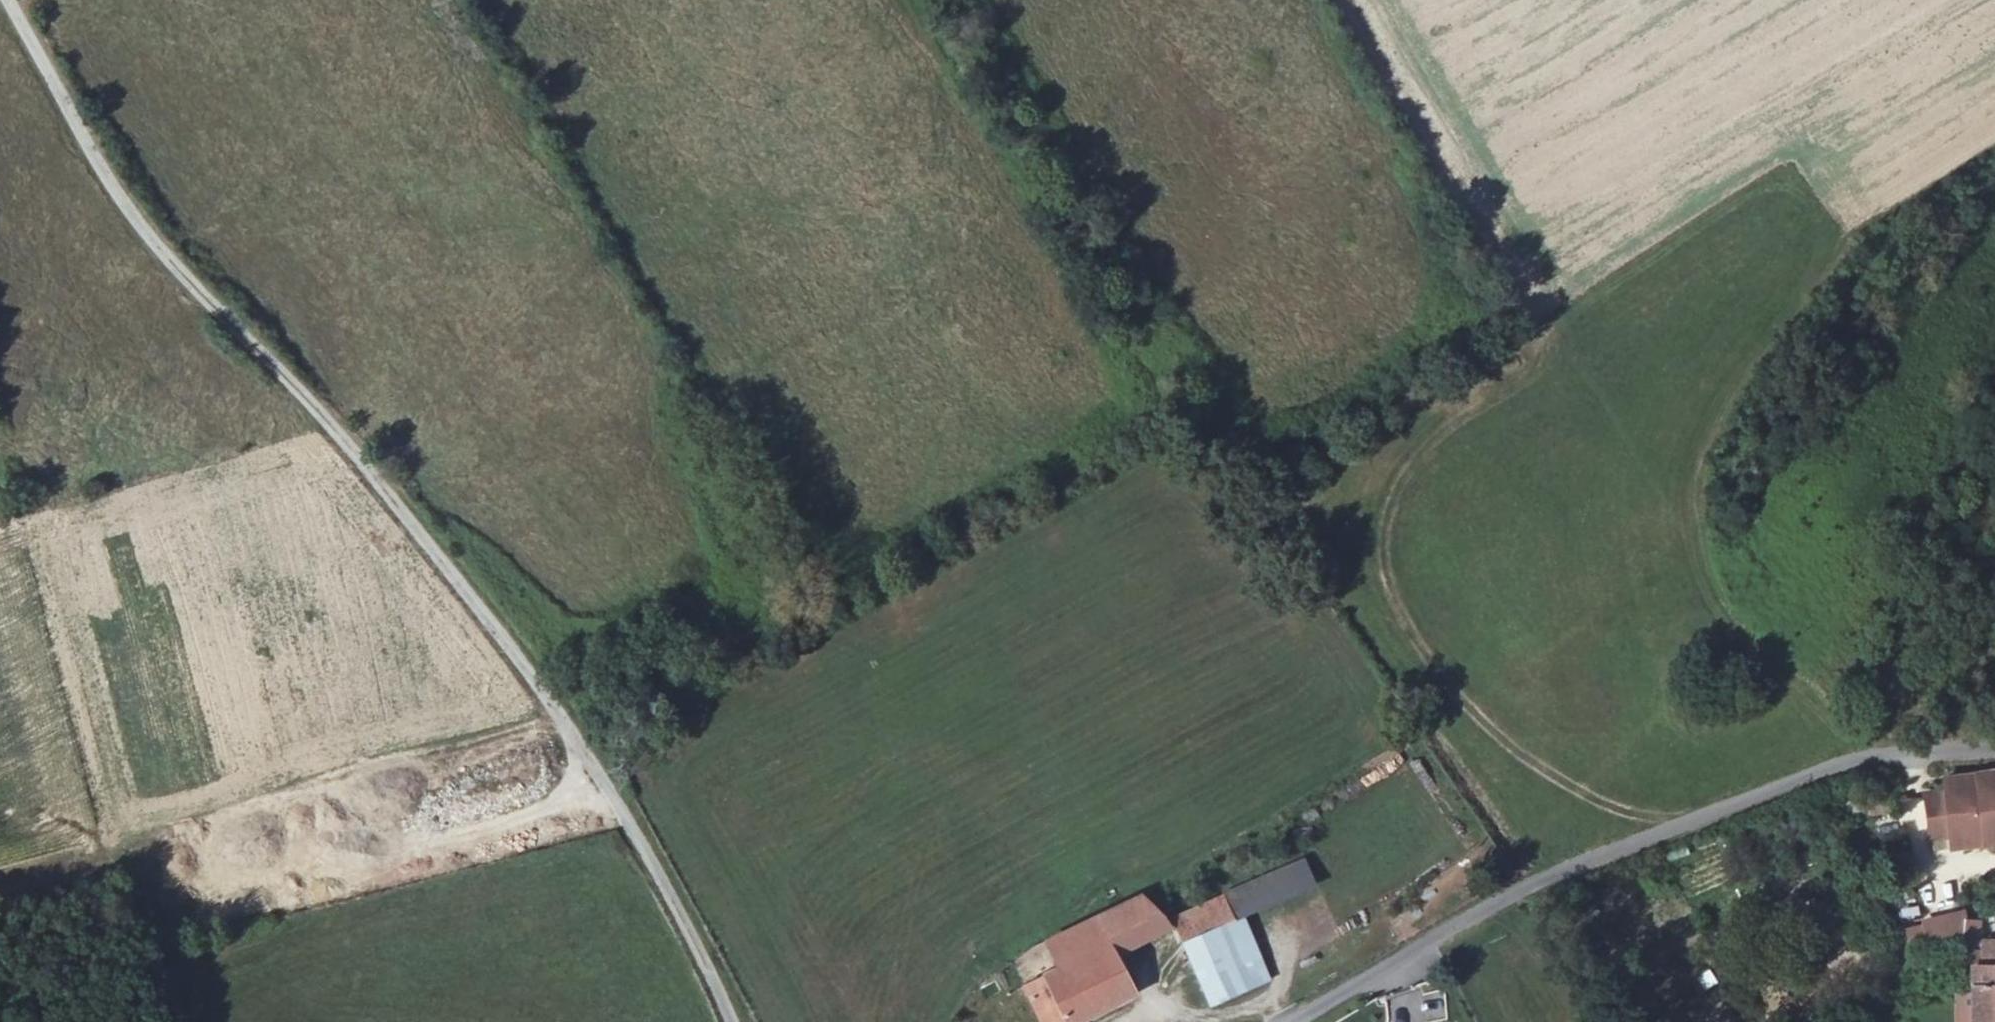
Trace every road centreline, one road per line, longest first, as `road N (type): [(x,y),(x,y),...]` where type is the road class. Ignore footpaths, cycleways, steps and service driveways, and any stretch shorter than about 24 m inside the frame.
road 1 (unclassified): [(722,1021),(683,919),(568,719),(329,423),(163,259),(114,196),(4,0)]
road 2 (unclassified): [(1994,744),(1881,753),(1547,873),(1303,1021)]

